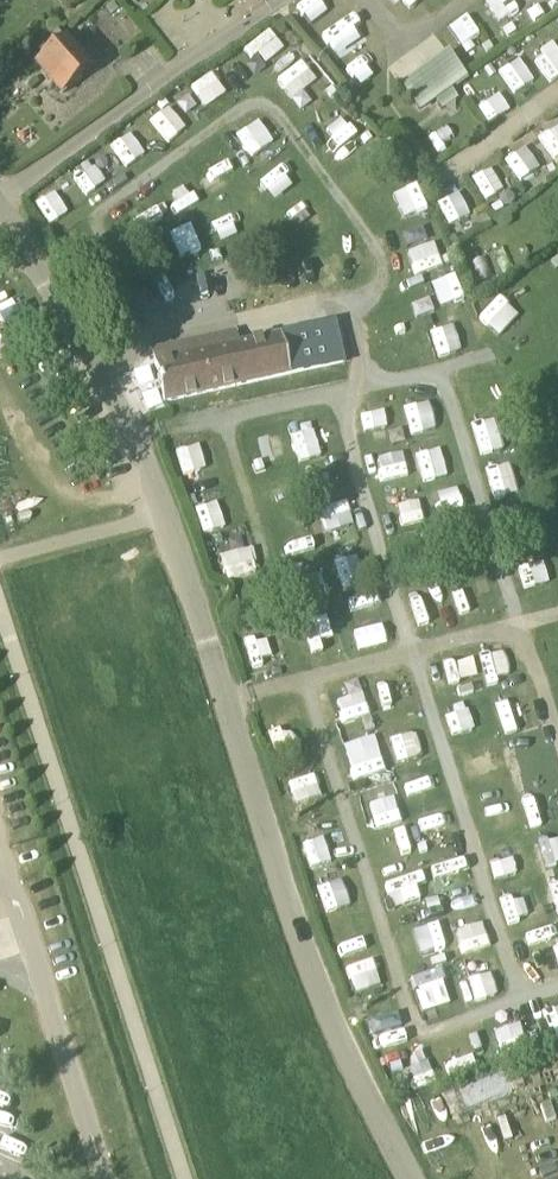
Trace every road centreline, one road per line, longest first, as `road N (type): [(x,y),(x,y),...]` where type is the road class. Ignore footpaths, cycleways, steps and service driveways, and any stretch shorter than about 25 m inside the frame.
road 1 (unclassified): [(0,210),(127,425),(339,1038),(409,1178)]

